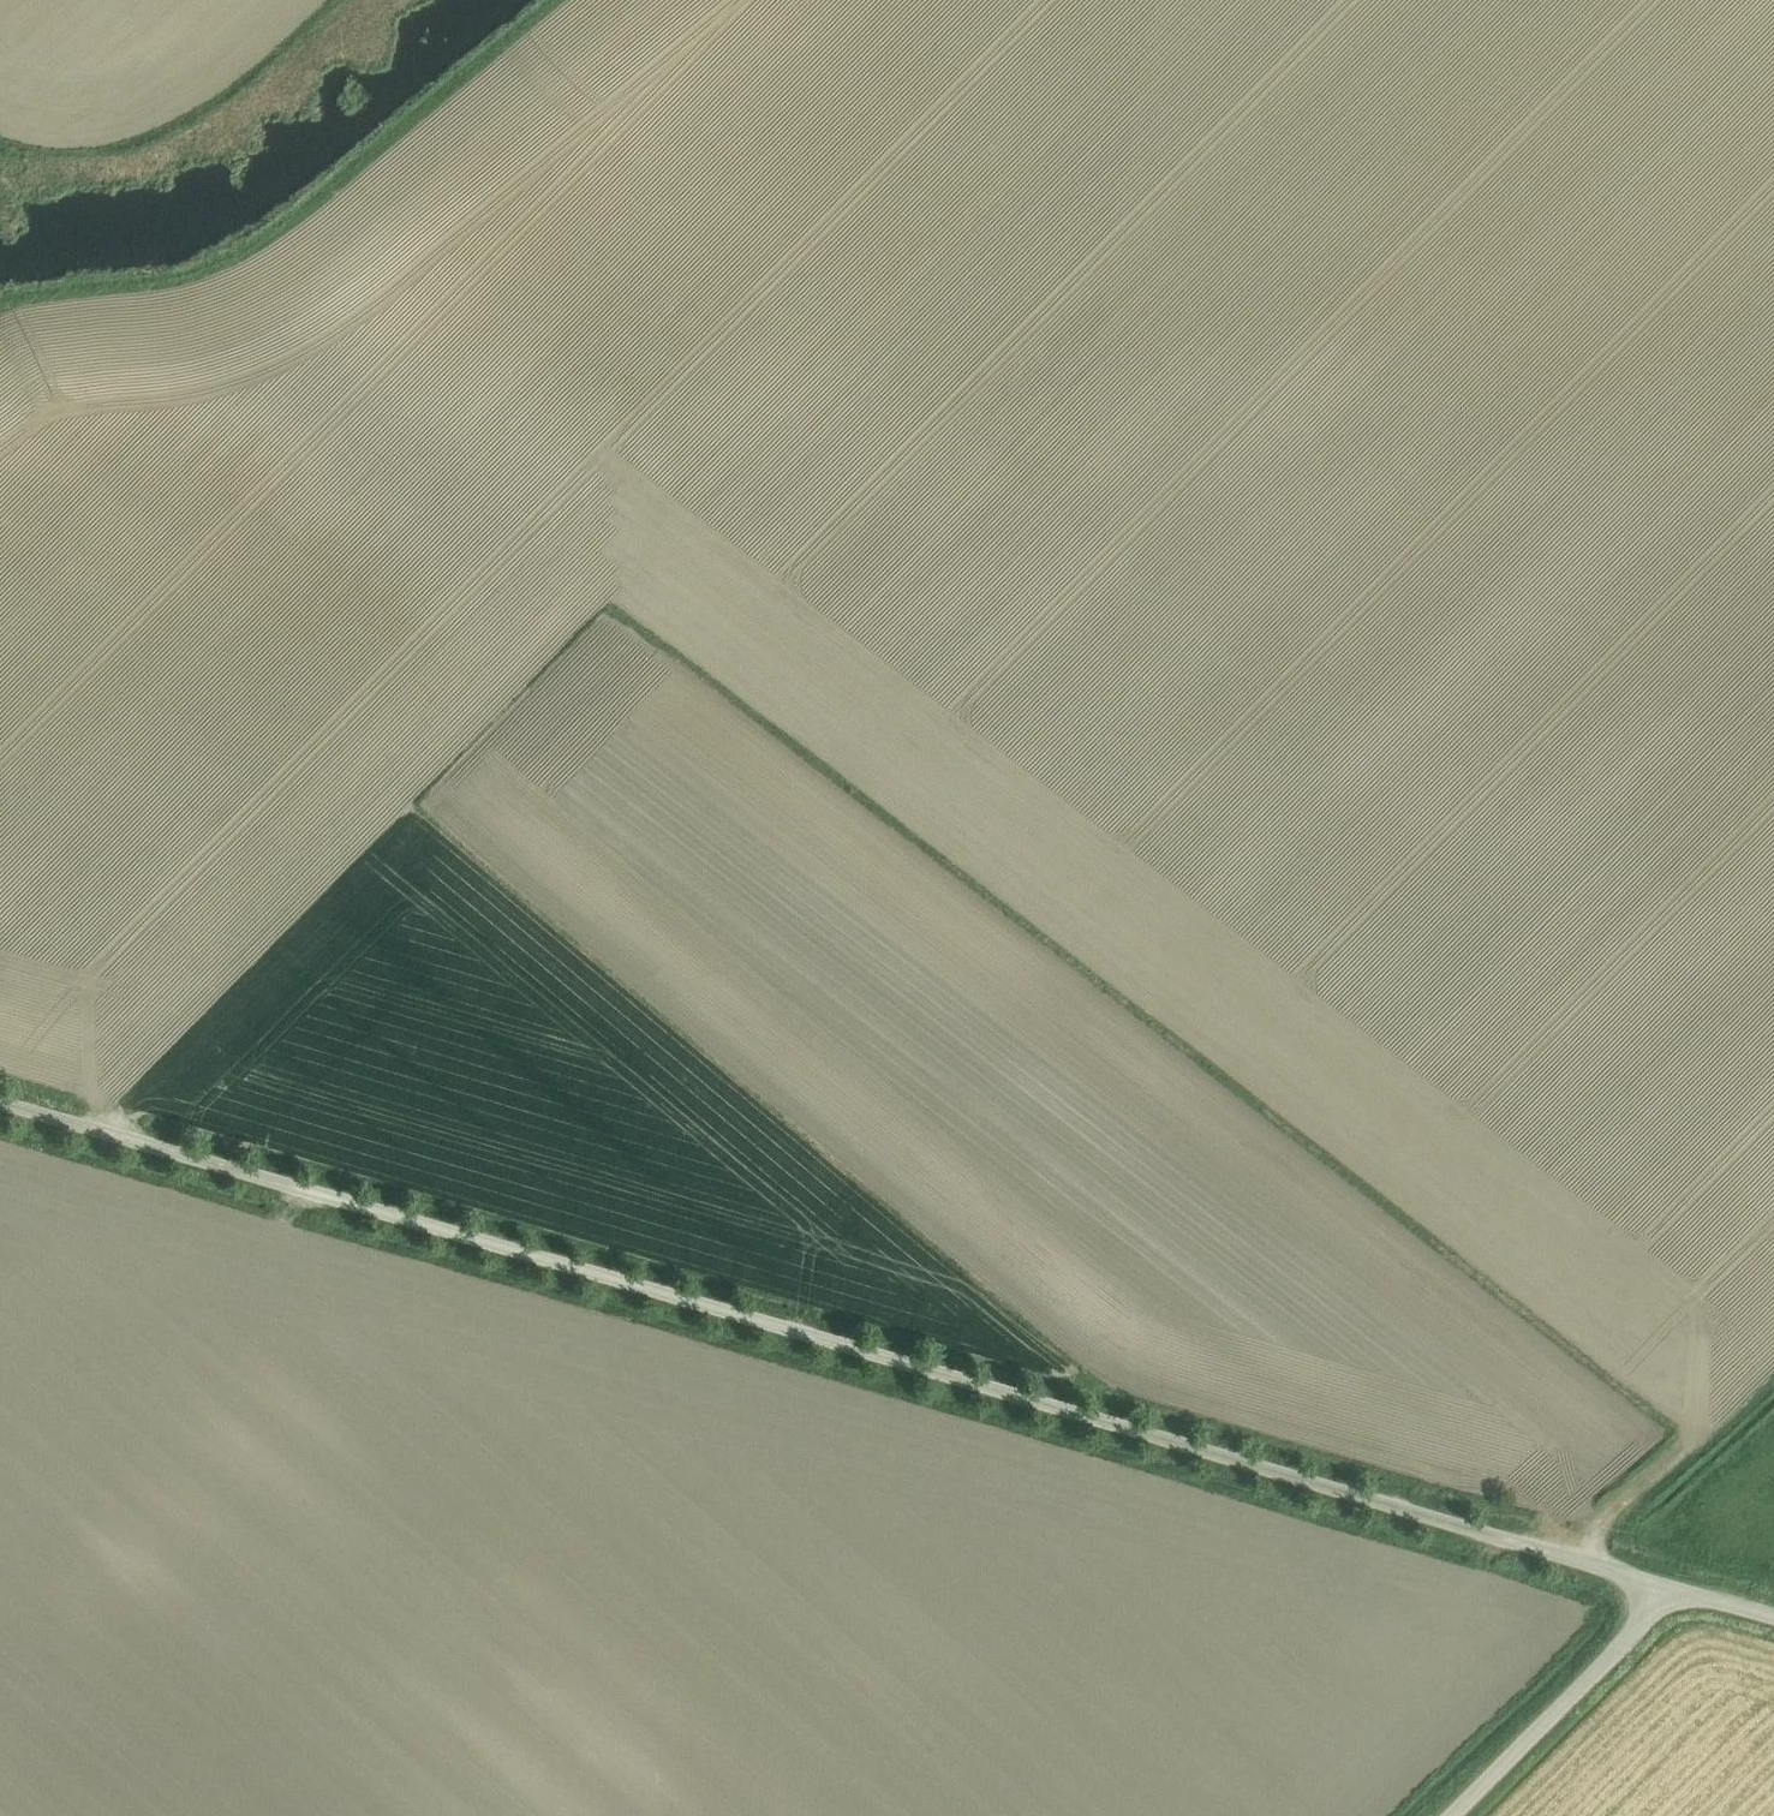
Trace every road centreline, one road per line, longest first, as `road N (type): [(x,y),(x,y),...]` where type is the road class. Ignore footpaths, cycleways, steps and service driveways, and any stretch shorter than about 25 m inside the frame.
road 1 (unclassified): [(1661,1586),(0,1102)]
road 2 (unclassified): [(1451,1815),(1620,1647),(1661,1586)]

